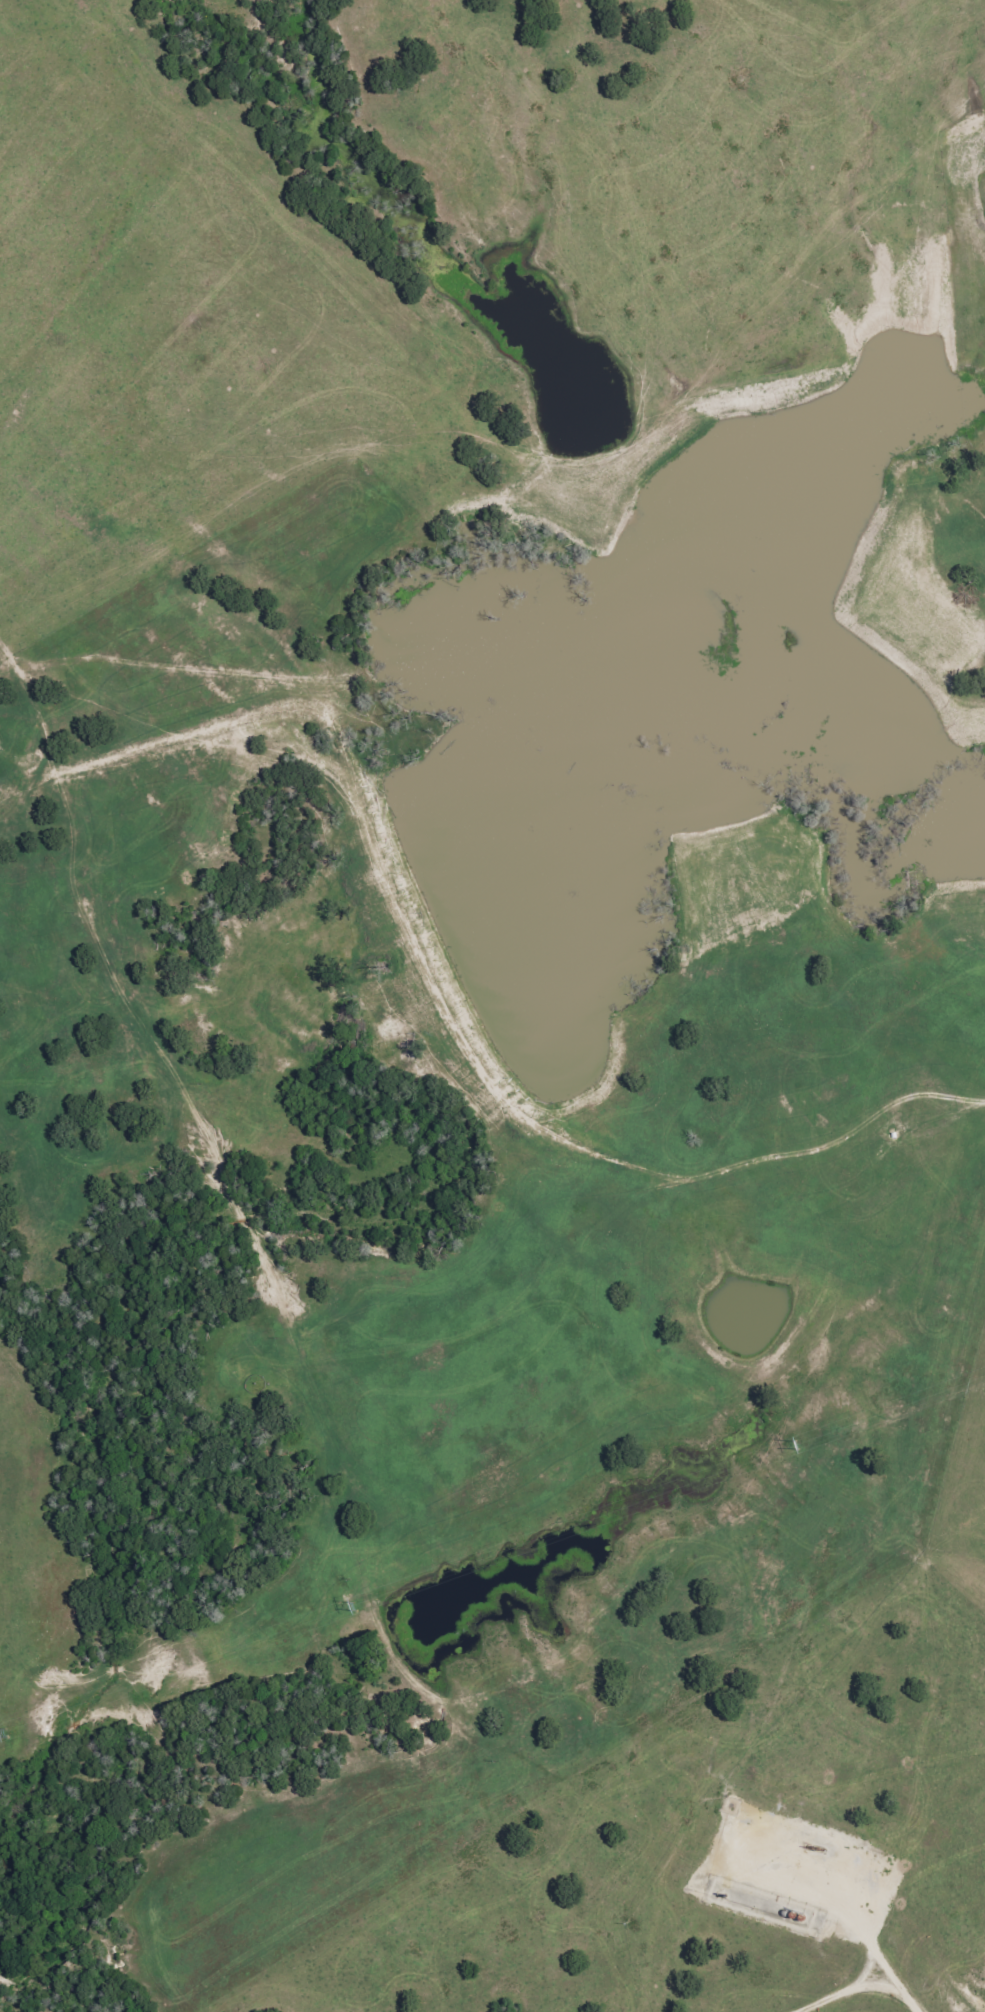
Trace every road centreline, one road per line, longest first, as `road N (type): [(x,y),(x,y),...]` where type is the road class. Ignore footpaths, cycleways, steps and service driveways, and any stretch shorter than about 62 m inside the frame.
road 1 (residential): [(900,1981),(850,1908),(808,1883),(743,1865)]
road 2 (residential): [(920,2011),(900,1981),(850,1988),(792,2011)]

